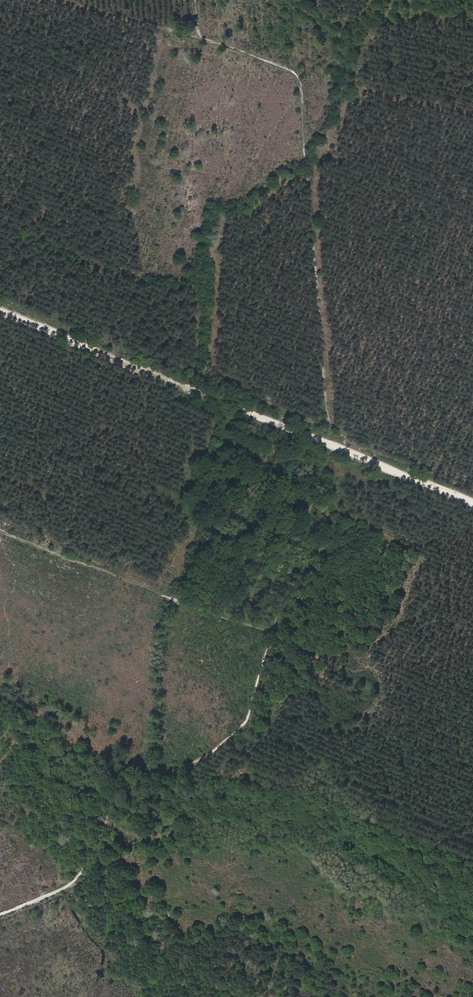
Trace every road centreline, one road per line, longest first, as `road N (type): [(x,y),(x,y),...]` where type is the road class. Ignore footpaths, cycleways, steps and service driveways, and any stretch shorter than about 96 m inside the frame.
road 1 (track): [(320,440),(331,424),(296,75),(228,46),(53,0)]
road 2 (track): [(472,502),(0,313)]
road 3 (track): [(0,915),(77,878),(114,804)]

